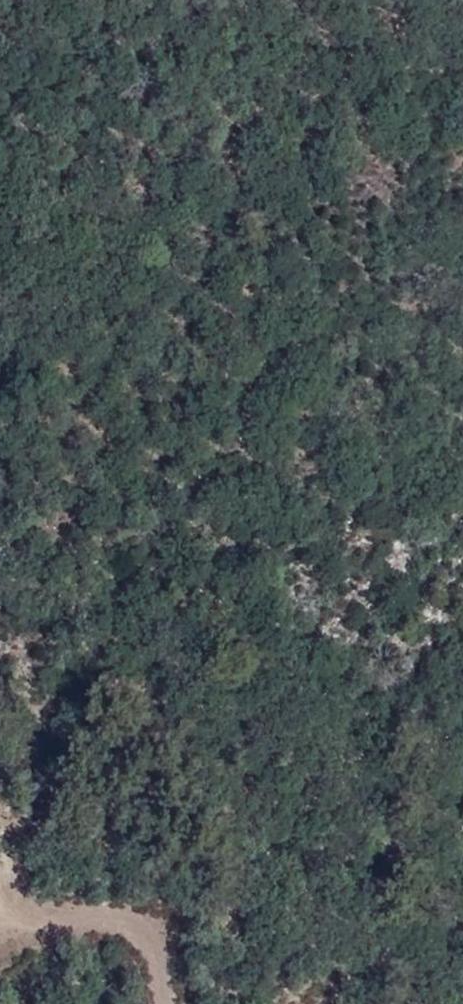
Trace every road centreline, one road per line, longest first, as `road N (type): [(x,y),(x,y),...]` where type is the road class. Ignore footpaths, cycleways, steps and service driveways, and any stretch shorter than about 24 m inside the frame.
road 1 (track): [(0,833),(22,918),(112,915),(153,956),(167,1003)]

